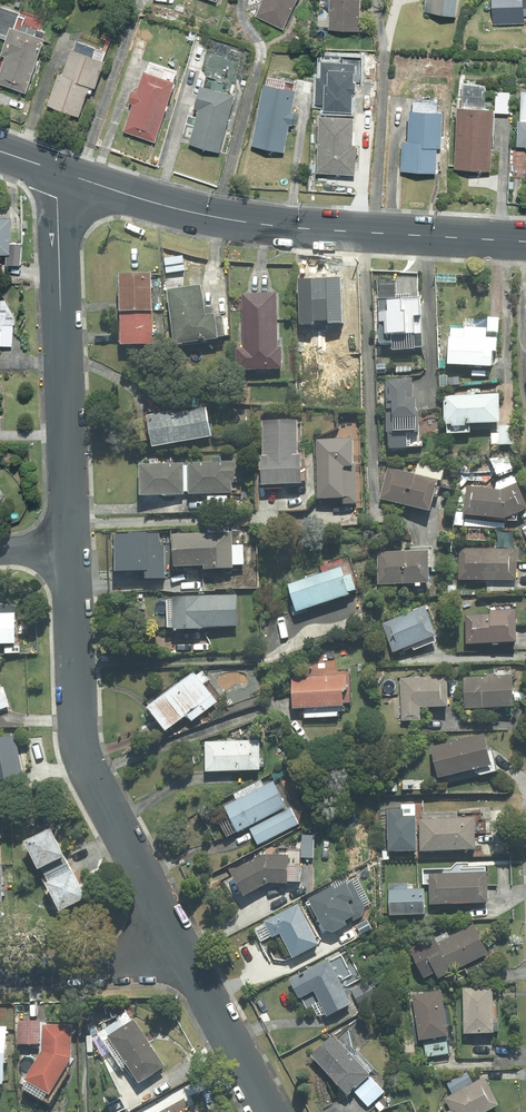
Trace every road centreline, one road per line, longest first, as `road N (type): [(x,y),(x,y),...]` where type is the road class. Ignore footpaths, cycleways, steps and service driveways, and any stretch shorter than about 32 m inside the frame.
road 1 (secondary): [(58,168),(195,212),(274,225),(525,243)]
road 2 (residential): [(187,965),(83,760),(69,550)]
road 3 (residential): [(69,550),(58,168)]
road 4 (residential): [(0,973),(187,965)]
road 5 (residential): [(266,1111),(187,965)]

